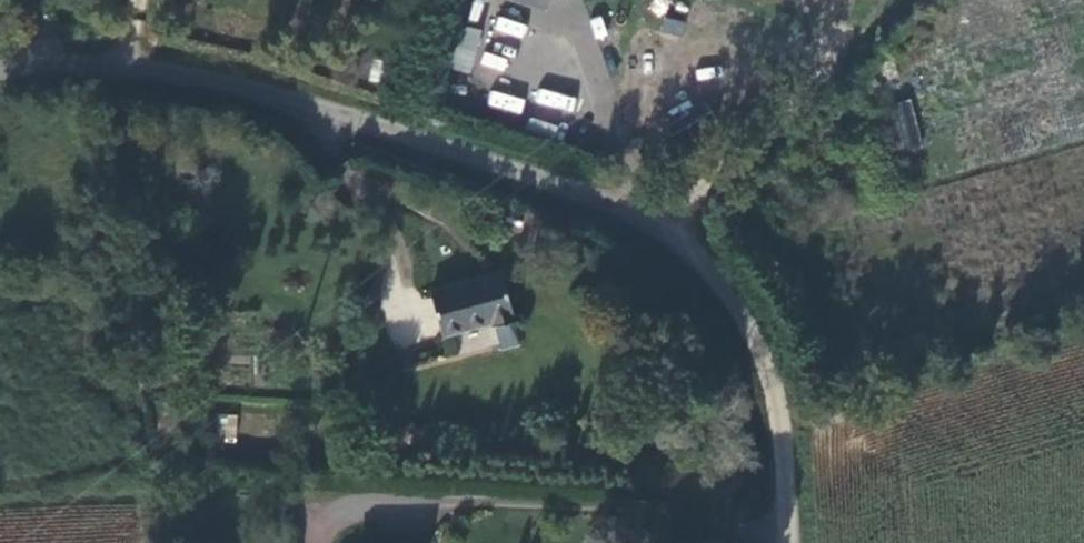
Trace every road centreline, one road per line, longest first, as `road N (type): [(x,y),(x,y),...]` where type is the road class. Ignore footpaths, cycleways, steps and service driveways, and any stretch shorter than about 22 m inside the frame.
road 1 (unclassified): [(0,69),(156,72),(292,98),(602,199),(665,235),(728,286),(766,363),(785,542)]
road 2 (track): [(665,235),(842,58)]

